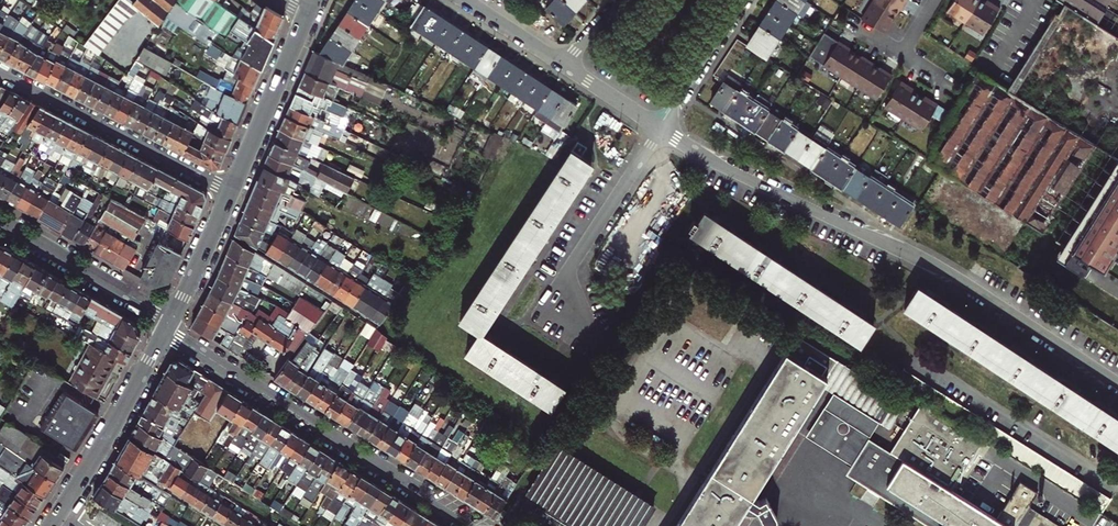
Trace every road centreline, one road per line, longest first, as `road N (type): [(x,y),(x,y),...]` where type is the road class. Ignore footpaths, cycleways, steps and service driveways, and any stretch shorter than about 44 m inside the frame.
road 1 (residential): [(661,129),(934,267),(1117,385)]
road 2 (residential): [(166,330),(476,525)]
road 3 (residential): [(231,190),(0,72)]
road 4 (residential): [(587,337),(554,300),(661,129)]
road 5 (secondary): [(50,525),(166,330)]
road 6 (residential): [(0,220),(172,319)]
road 7 (secondary): [(231,190),(309,10)]
road 8 (residential): [(661,129),(744,0)]
road 9 (secondary): [(172,319),(231,190)]

